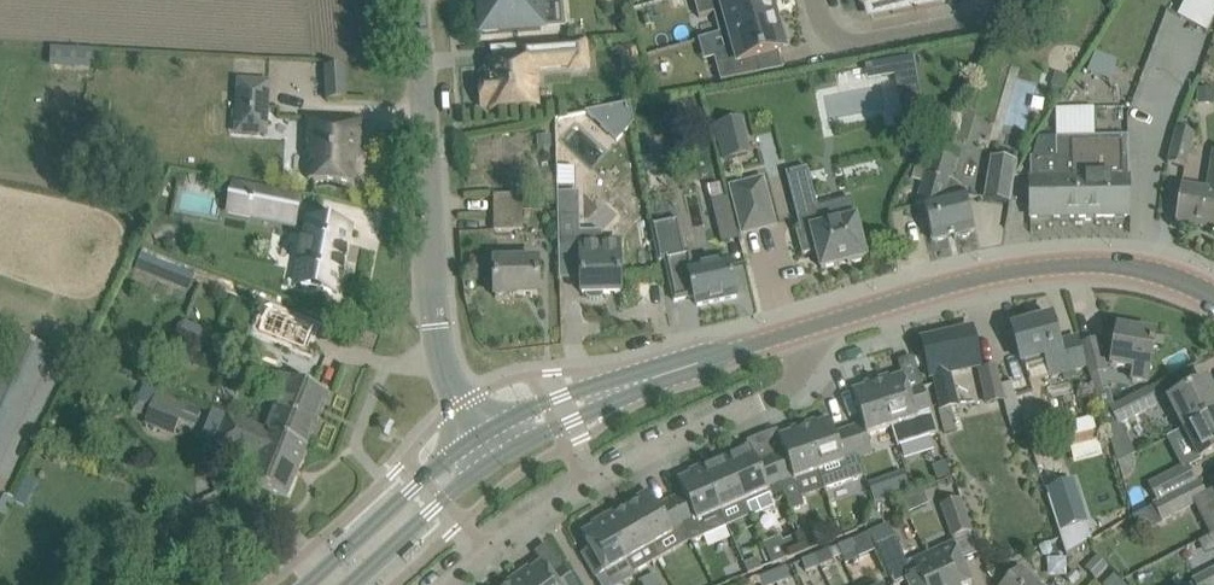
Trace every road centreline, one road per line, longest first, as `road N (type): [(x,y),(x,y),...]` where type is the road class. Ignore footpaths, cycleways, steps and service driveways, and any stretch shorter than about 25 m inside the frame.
road 1 (residential): [(444,584),(586,487),(779,394),(801,371),(805,326)]
road 2 (tertiary): [(482,431),(440,350),(413,0)]
road 3 (secondary): [(805,326),(1057,263),(1163,271),(1213,297)]
road 4 (secondary): [(711,355),(628,372),(482,431)]
road 5 (secondary): [(497,454),(711,355)]
road 6 (secondary): [(482,431),(305,584)]
road 7 (residential): [(1014,0),(973,29),(860,42),(834,35),(815,0)]
road 8 (secondary): [(349,584),(497,454)]

